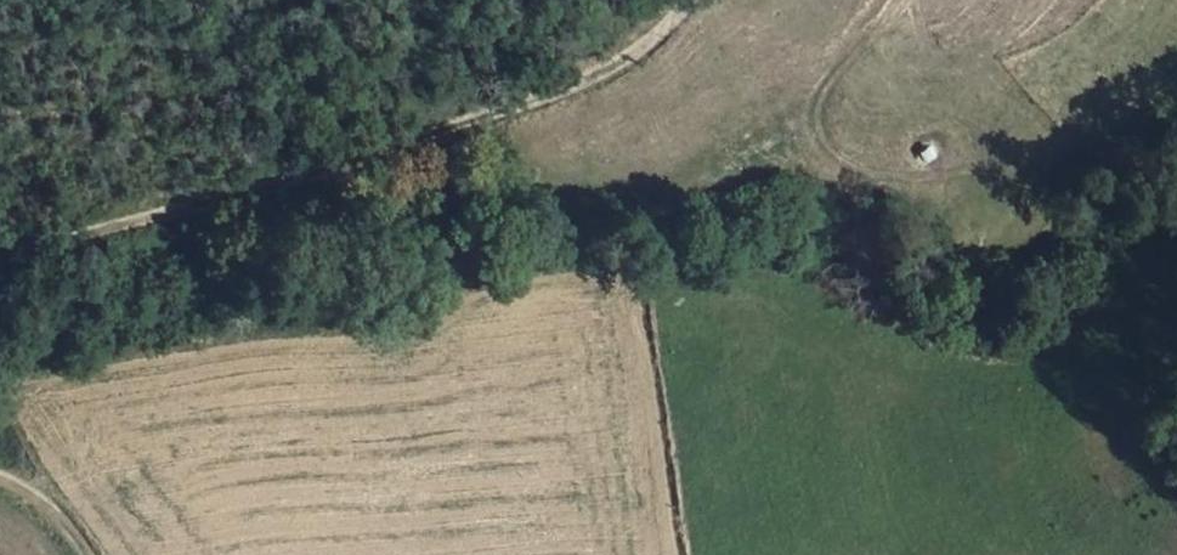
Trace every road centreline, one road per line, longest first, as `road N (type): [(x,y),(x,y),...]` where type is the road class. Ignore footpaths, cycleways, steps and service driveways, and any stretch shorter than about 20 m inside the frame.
road 1 (track): [(0,270),(495,116),(642,48),(686,0)]

